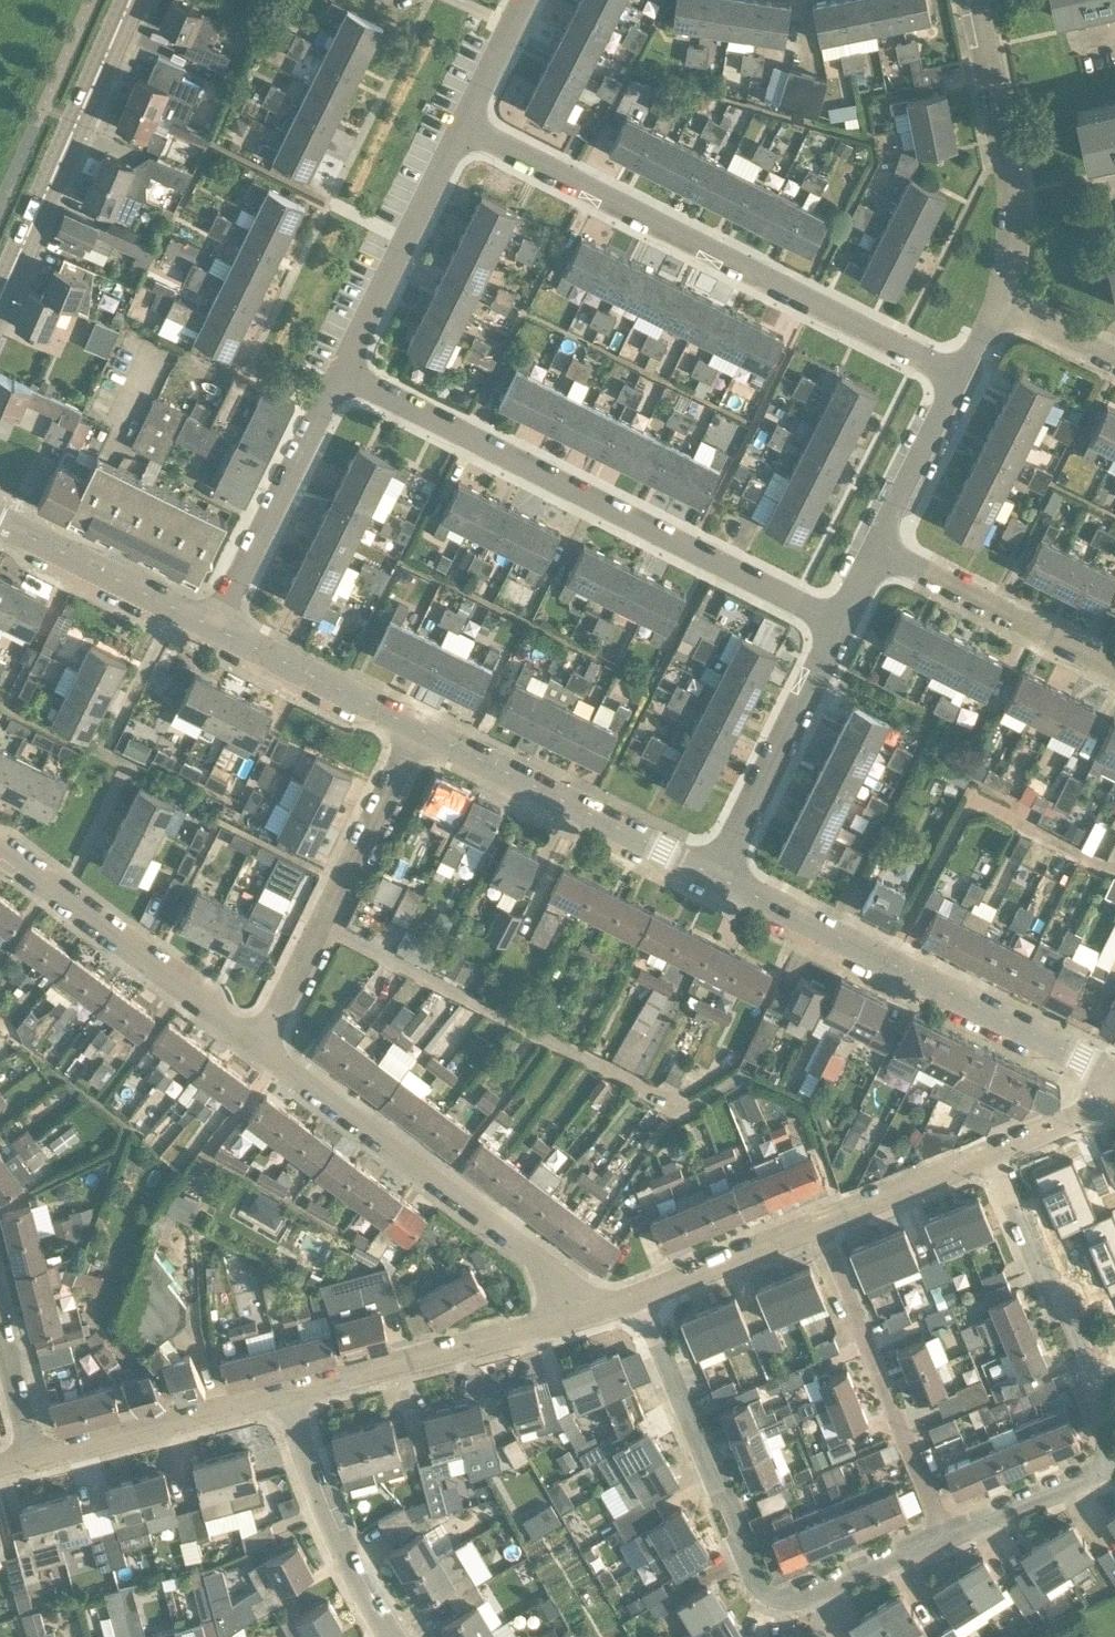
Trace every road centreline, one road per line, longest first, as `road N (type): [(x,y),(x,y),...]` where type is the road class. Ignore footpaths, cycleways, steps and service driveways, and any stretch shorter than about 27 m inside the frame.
road 1 (residential): [(840,625),(338,370)]
road 2 (residential): [(960,376),(462,125)]
road 3 (residential): [(948,1536),(792,1599),(770,1597),(756,1584),(638,1297)]
road 4 (residential): [(1114,1078),(714,878)]
road 5 (residential): [(596,1310),(254,1047)]
road 6 (residential): [(254,1047),(421,730)]
road 7 (residential): [(948,1536),(819,1224)]
road 8 (residential): [(714,878),(421,730)]
road 9 (residential): [(1114,1457),(994,1154)]
road 10 (residential): [(254,1047),(0,852)]
road 11 (residential): [(596,1310),(288,1393)]
road 12 (tertiary): [(0,288),(125,0)]
road 13 (residential): [(999,305),(1012,194),(974,0)]
road 14 (residential): [(218,629),(338,370)]
road 15 (residential): [(714,878),(840,625)]
road 16 (residential): [(338,370),(462,125)]
road 17 (residential): [(878,548),(1114,670)]
road 18 (residential): [(392,1636),(343,1554),(288,1393)]
road 19 (residential): [(288,1393),(33,1459)]
road 20 (residential): [(218,629),(0,525)]
road 21 (residential): [(421,730),(218,629)]
road 22 (residential): [(819,1224),(638,1297)]
road 23 (residential): [(878,548),(960,376)]
road 24 (residential): [(994,1154),(819,1224)]
road 25 (residential): [(1114,1466),(948,1536)]
road 26 (residential): [(1114,1084),(1084,1117),(994,1154)]
road 27 (residential): [(462,125),(523,0)]
road 28 (residential): [(0,1326),(33,1459)]
road 29 (residential): [(1114,360),(999,305)]

